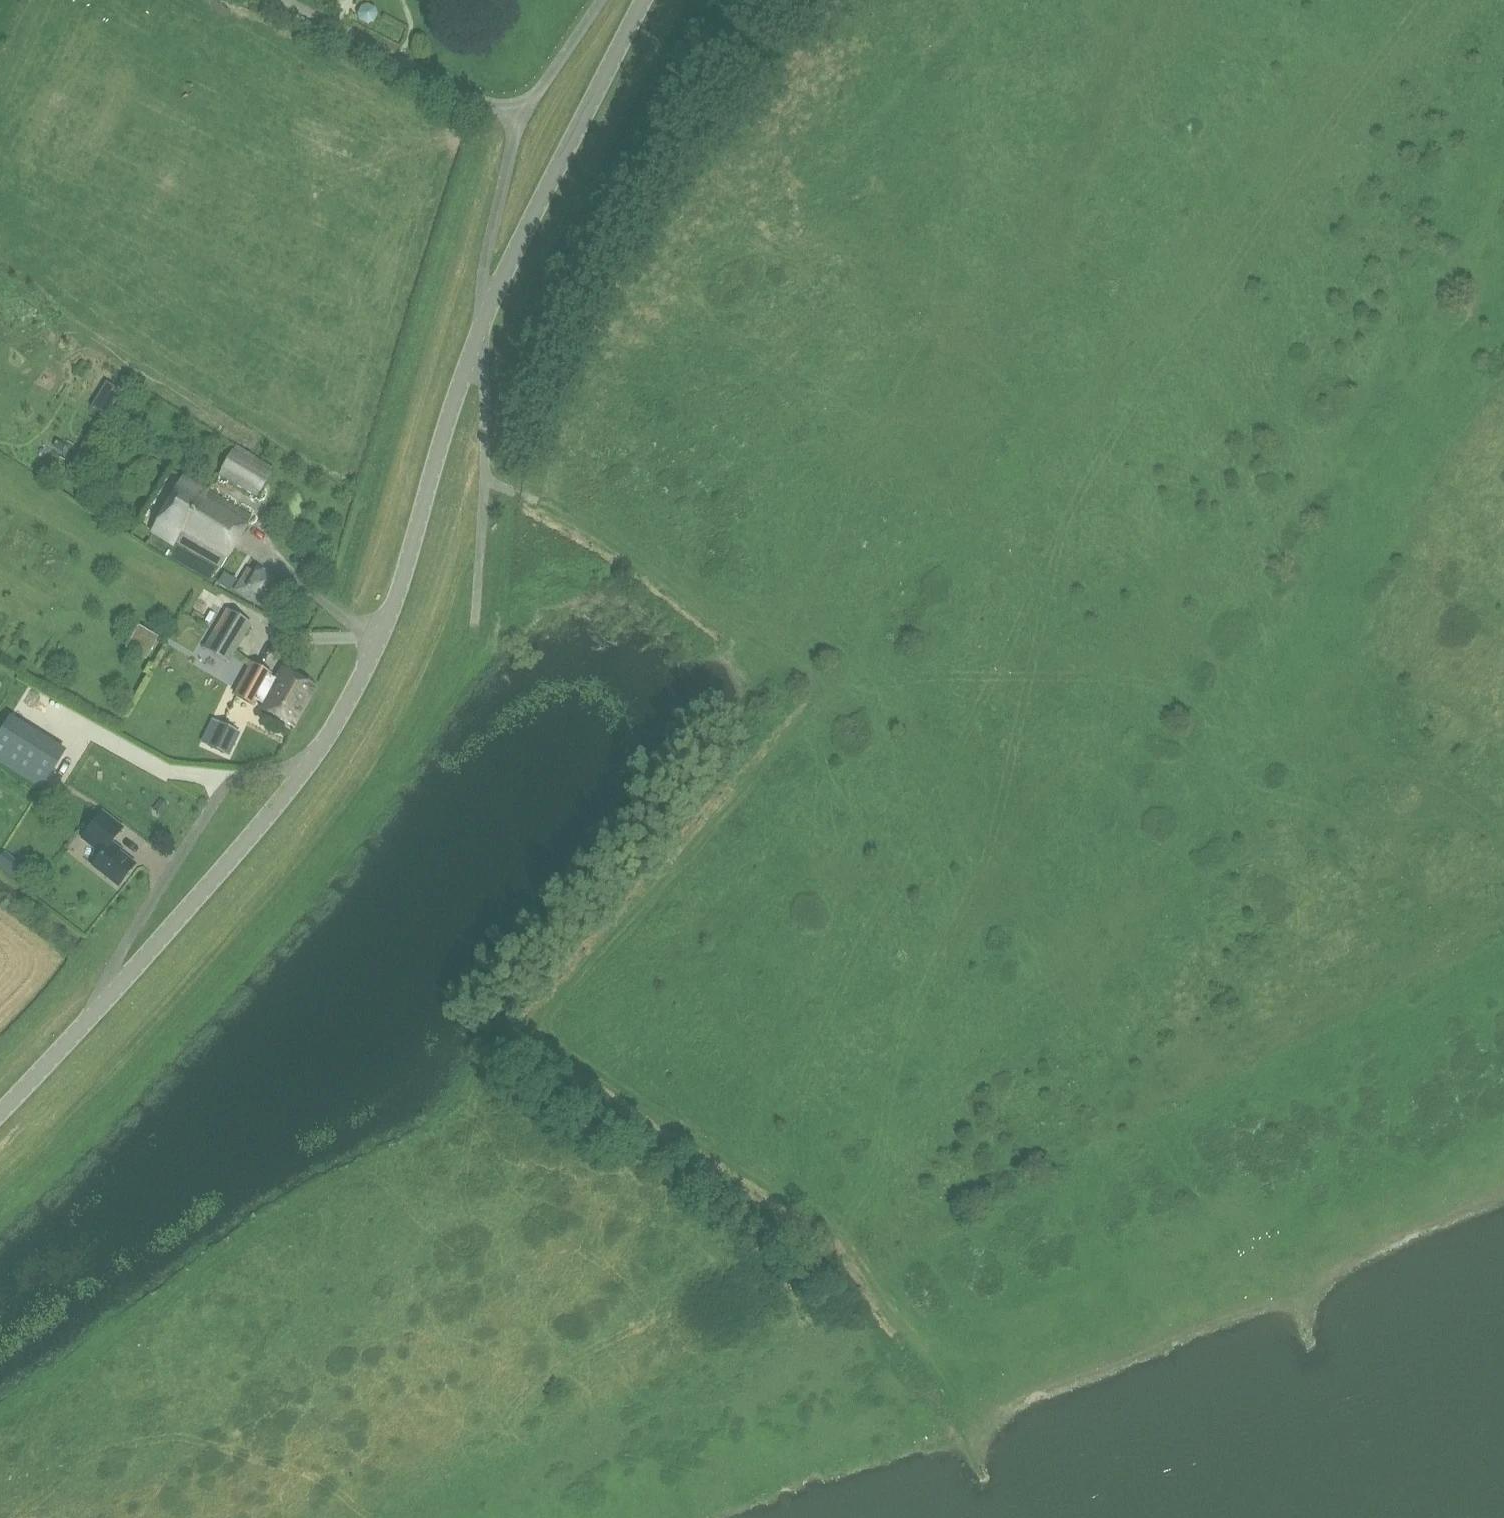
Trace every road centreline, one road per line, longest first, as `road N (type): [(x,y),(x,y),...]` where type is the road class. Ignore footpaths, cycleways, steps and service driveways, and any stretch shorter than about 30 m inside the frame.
road 1 (tertiary): [(0,1114),(303,776),(337,720),(390,615),(486,314),(643,0)]

